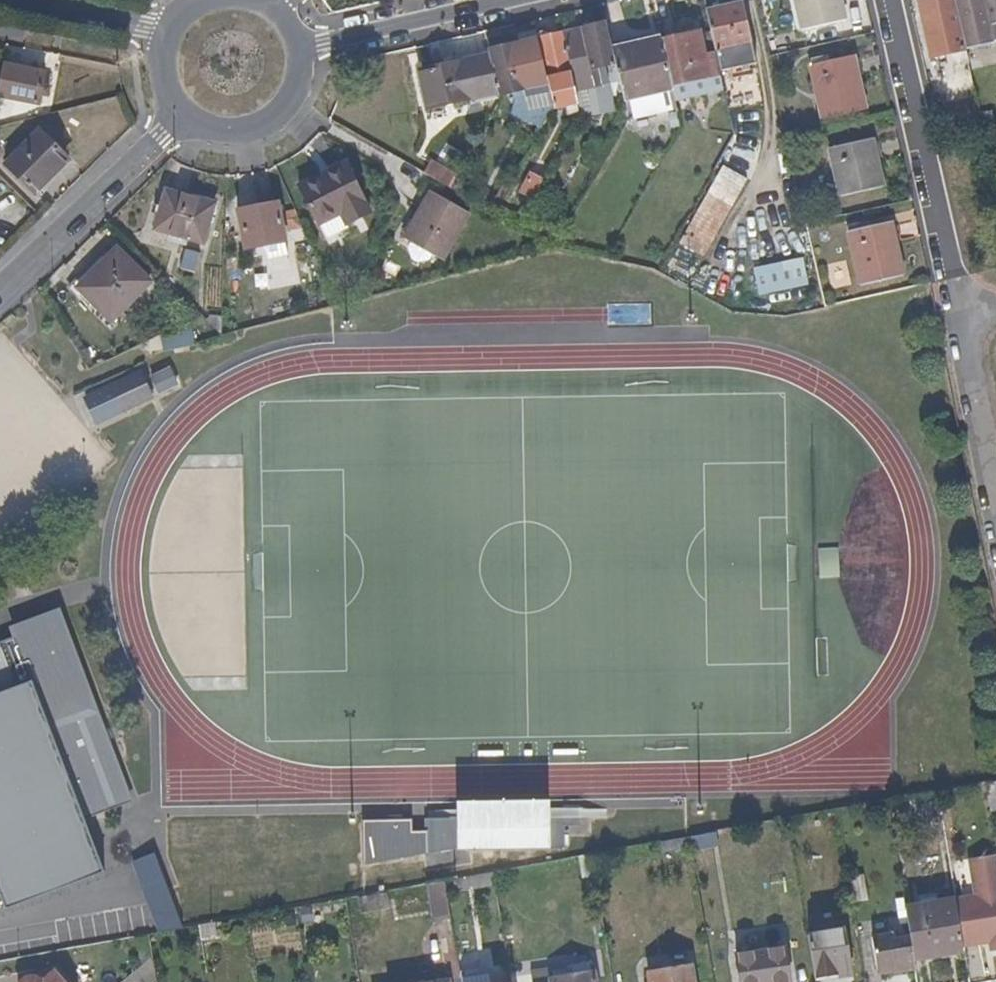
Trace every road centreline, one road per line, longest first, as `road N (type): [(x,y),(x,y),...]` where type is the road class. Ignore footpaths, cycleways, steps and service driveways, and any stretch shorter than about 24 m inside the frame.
road 1 (residential): [(894,0),(962,322)]
road 2 (residential): [(184,119),(0,289)]
road 3 (residential): [(303,48),(505,0)]
road 4 (residential): [(962,322),(995,502)]
road 5 (residential): [(184,119),(225,136),(268,126),(298,92),(303,48)]
road 6 (residential): [(19,0),(164,31)]

